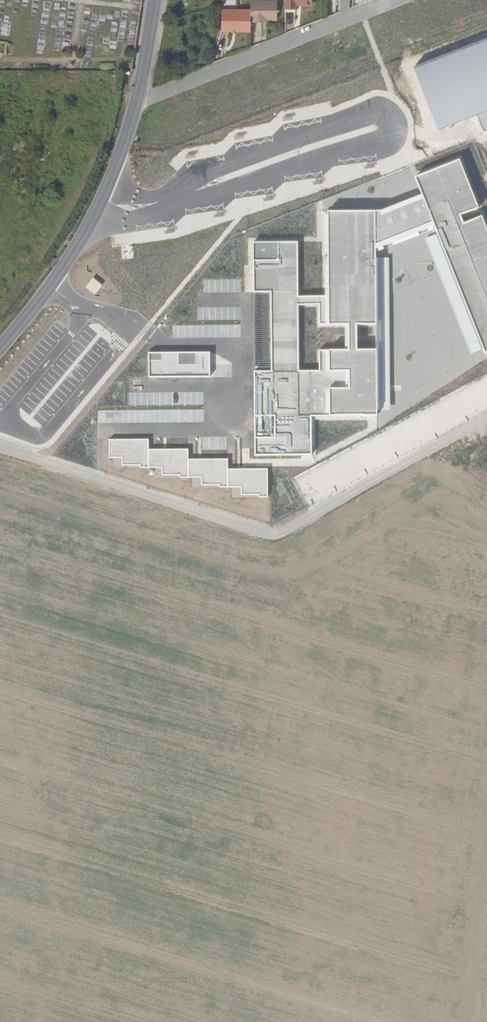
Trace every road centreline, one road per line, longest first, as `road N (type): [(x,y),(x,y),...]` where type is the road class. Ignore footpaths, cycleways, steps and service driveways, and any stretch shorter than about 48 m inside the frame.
road 1 (tertiary): [(142,98),(80,245),(0,349)]
road 2 (residential): [(400,0),(142,98)]

